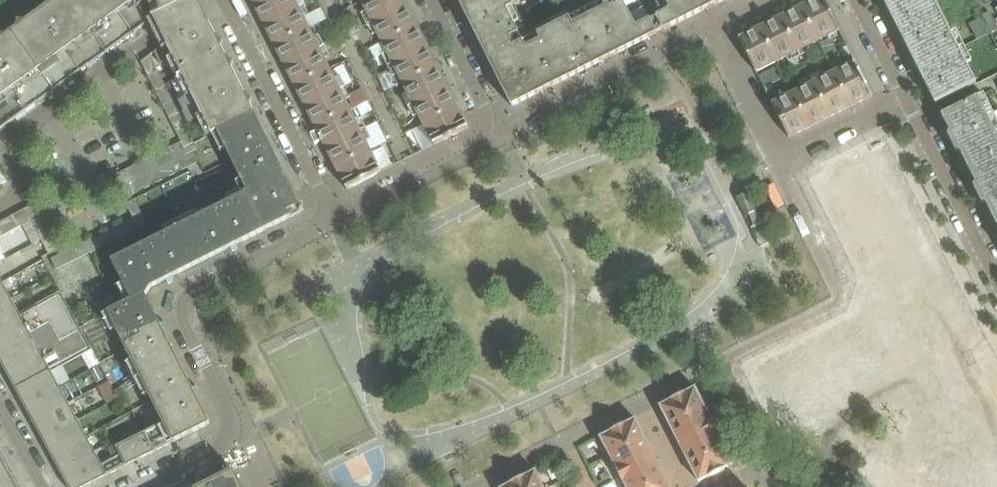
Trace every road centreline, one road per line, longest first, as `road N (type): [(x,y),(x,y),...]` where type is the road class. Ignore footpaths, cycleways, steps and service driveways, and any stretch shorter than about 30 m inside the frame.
road 1 (residential): [(144,486),(234,434),(234,418),(180,302),(328,222)]
road 2 (residential): [(0,205),(29,189),(6,145),(153,37),(222,5)]
road 3 (residential): [(328,222),(485,140),(488,109),(433,0)]
road 4 (residential): [(996,283),(856,0)]
road 5 (residential): [(222,5),(328,222)]

